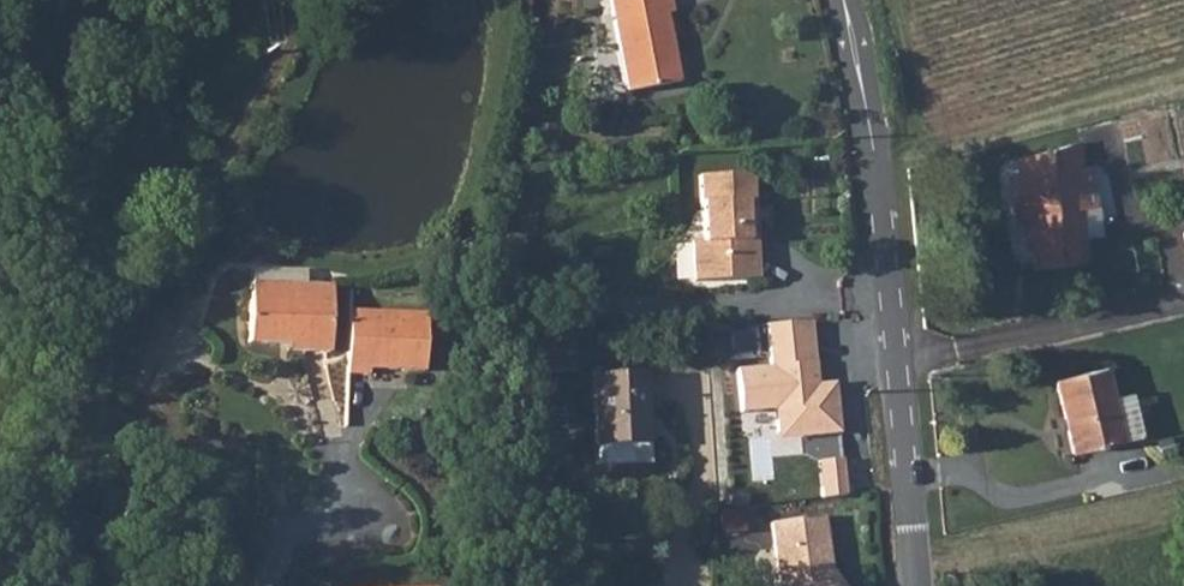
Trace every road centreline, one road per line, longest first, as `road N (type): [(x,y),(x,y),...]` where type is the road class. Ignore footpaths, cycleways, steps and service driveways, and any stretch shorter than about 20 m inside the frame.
road 1 (tertiary): [(915,585),(886,248),(840,0)]
road 2 (residential): [(274,585),(275,571),(346,474)]

